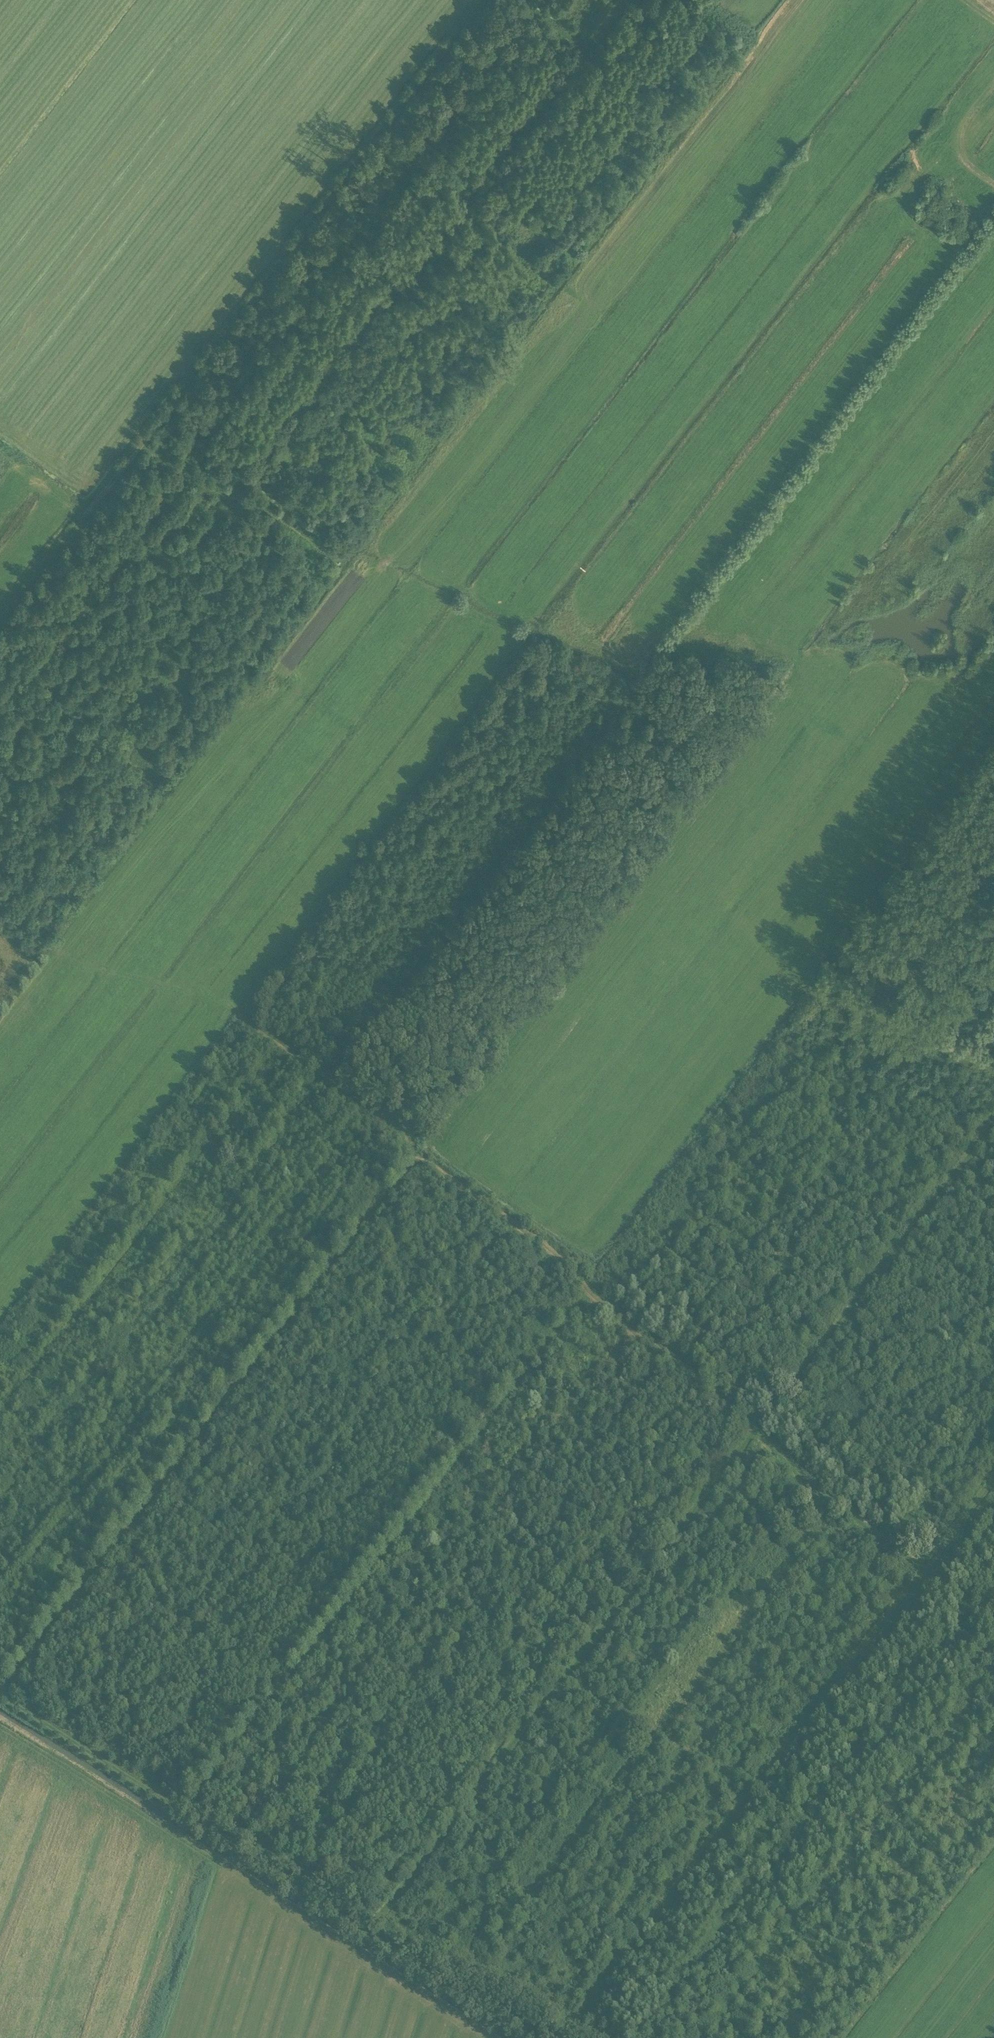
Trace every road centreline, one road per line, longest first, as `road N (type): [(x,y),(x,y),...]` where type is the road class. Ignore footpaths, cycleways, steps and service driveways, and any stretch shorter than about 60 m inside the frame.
road 1 (track): [(0,626),(486,0)]
road 2 (track): [(993,183),(973,168),(964,146),(993,82)]

